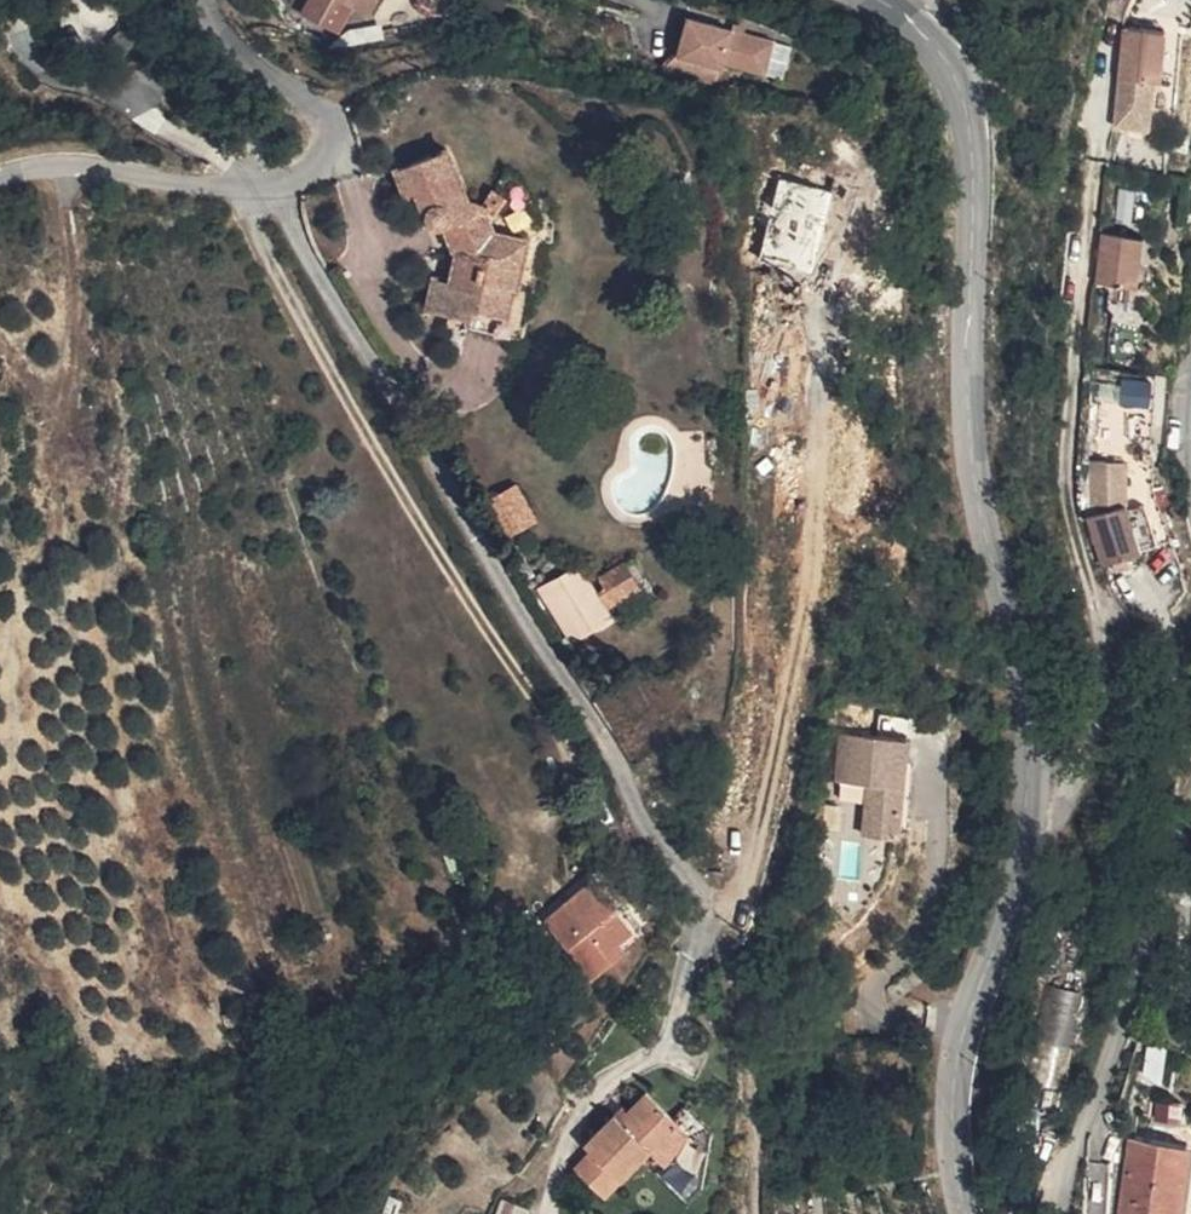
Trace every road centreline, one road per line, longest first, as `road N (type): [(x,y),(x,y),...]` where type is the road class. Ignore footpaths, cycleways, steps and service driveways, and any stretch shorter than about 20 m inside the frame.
road 1 (secondary): [(961,1213),(953,1102),(1019,844),(1027,763),(1016,673),(971,477),(971,202),(961,104),(914,31),(873,0)]
road 2 (track): [(714,921),(275,182),(232,188),(37,166),(0,176)]
road 3 (track): [(232,188),(471,609),(560,748)]
road 4 (tertiary): [(1051,1213),(1190,734)]
road 5 (track): [(714,921),(691,956),(678,1024),(651,1061),(605,1084),(559,1133),(547,1213)]
road 6 (residential): [(275,182),(318,166),(329,139),(323,113),(242,43),(216,0)]
road 7 (tertiary): [(1190,491),(1190,336)]

